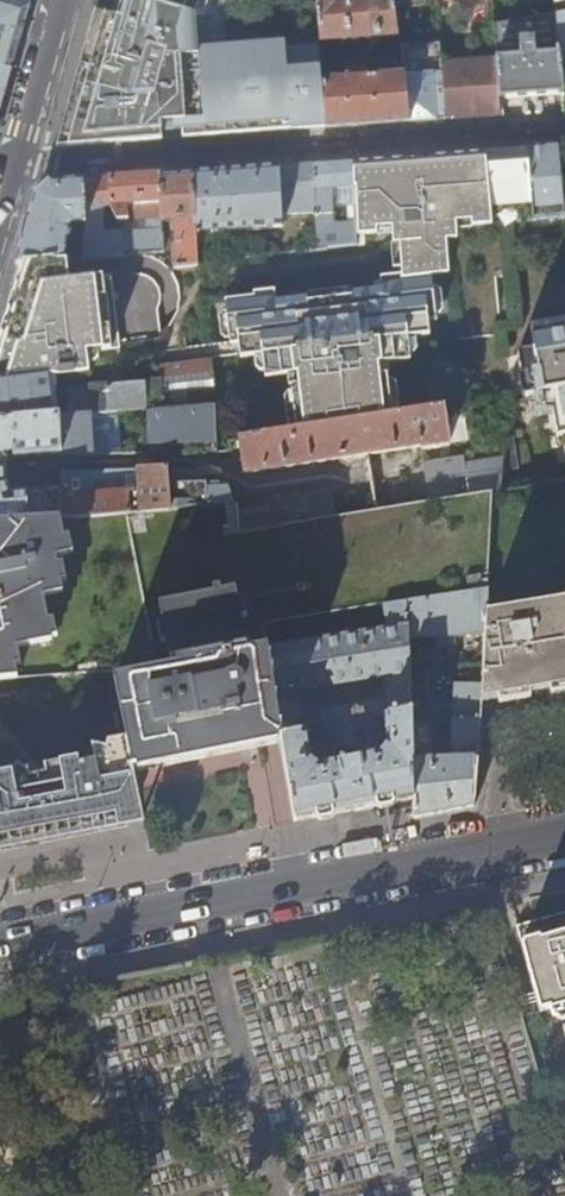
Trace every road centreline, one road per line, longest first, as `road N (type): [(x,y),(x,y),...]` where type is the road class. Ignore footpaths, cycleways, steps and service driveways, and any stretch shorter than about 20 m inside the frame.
road 1 (secondary): [(564,833),(0,942)]
road 2 (residential): [(67,0),(0,232)]

